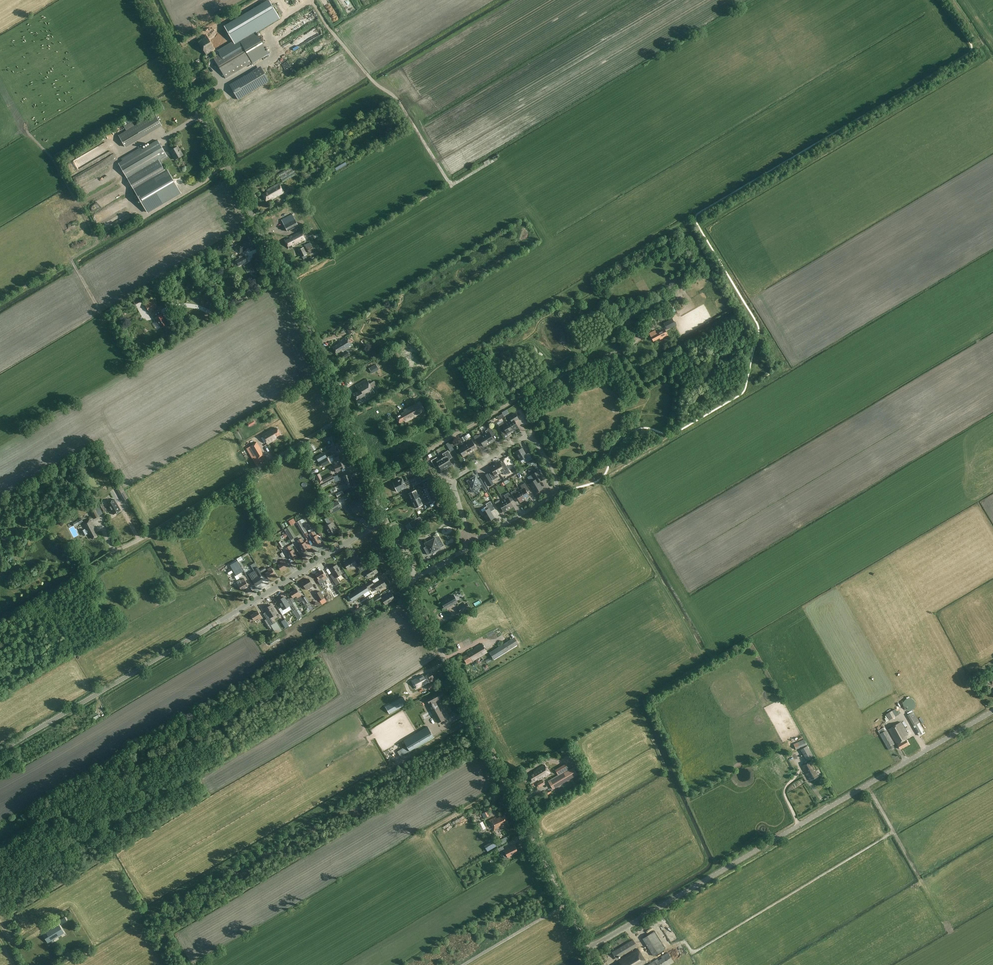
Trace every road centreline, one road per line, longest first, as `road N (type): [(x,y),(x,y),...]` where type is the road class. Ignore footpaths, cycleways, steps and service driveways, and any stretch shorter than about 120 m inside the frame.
road 1 (unclassified): [(143,0),(314,343),(383,520)]
road 2 (tertiary): [(587,950),(992,712)]
road 3 (tertiary): [(0,751),(383,520)]
road 4 (tertiary): [(587,950),(416,602),(413,579)]
road 5 (track): [(283,281),(492,159)]
road 6 (track): [(465,429),(645,334)]
road 7 (residential): [(468,537),(487,535),(555,492),(547,461),(526,436)]
road 8 (residential): [(526,436),(457,479),(468,537)]

